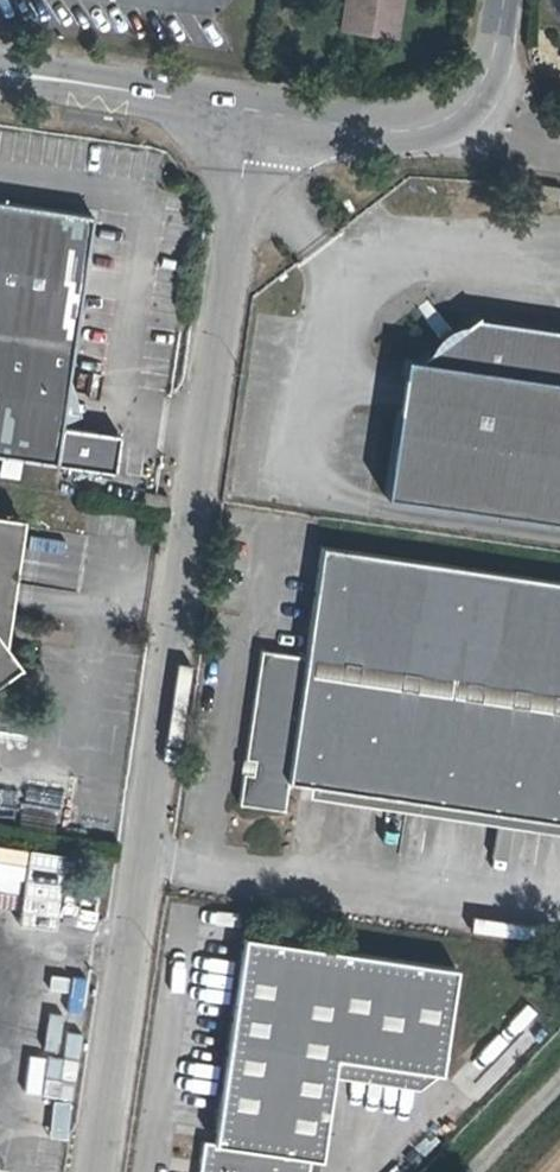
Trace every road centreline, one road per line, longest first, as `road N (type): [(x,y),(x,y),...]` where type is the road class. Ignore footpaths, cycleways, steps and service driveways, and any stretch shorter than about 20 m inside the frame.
road 1 (residential): [(93,1171),(249,118)]
road 2 (unclassified): [(249,118),(436,134),(475,108),(500,56),(508,0)]
road 3 (unclassified): [(69,81),(249,118)]

